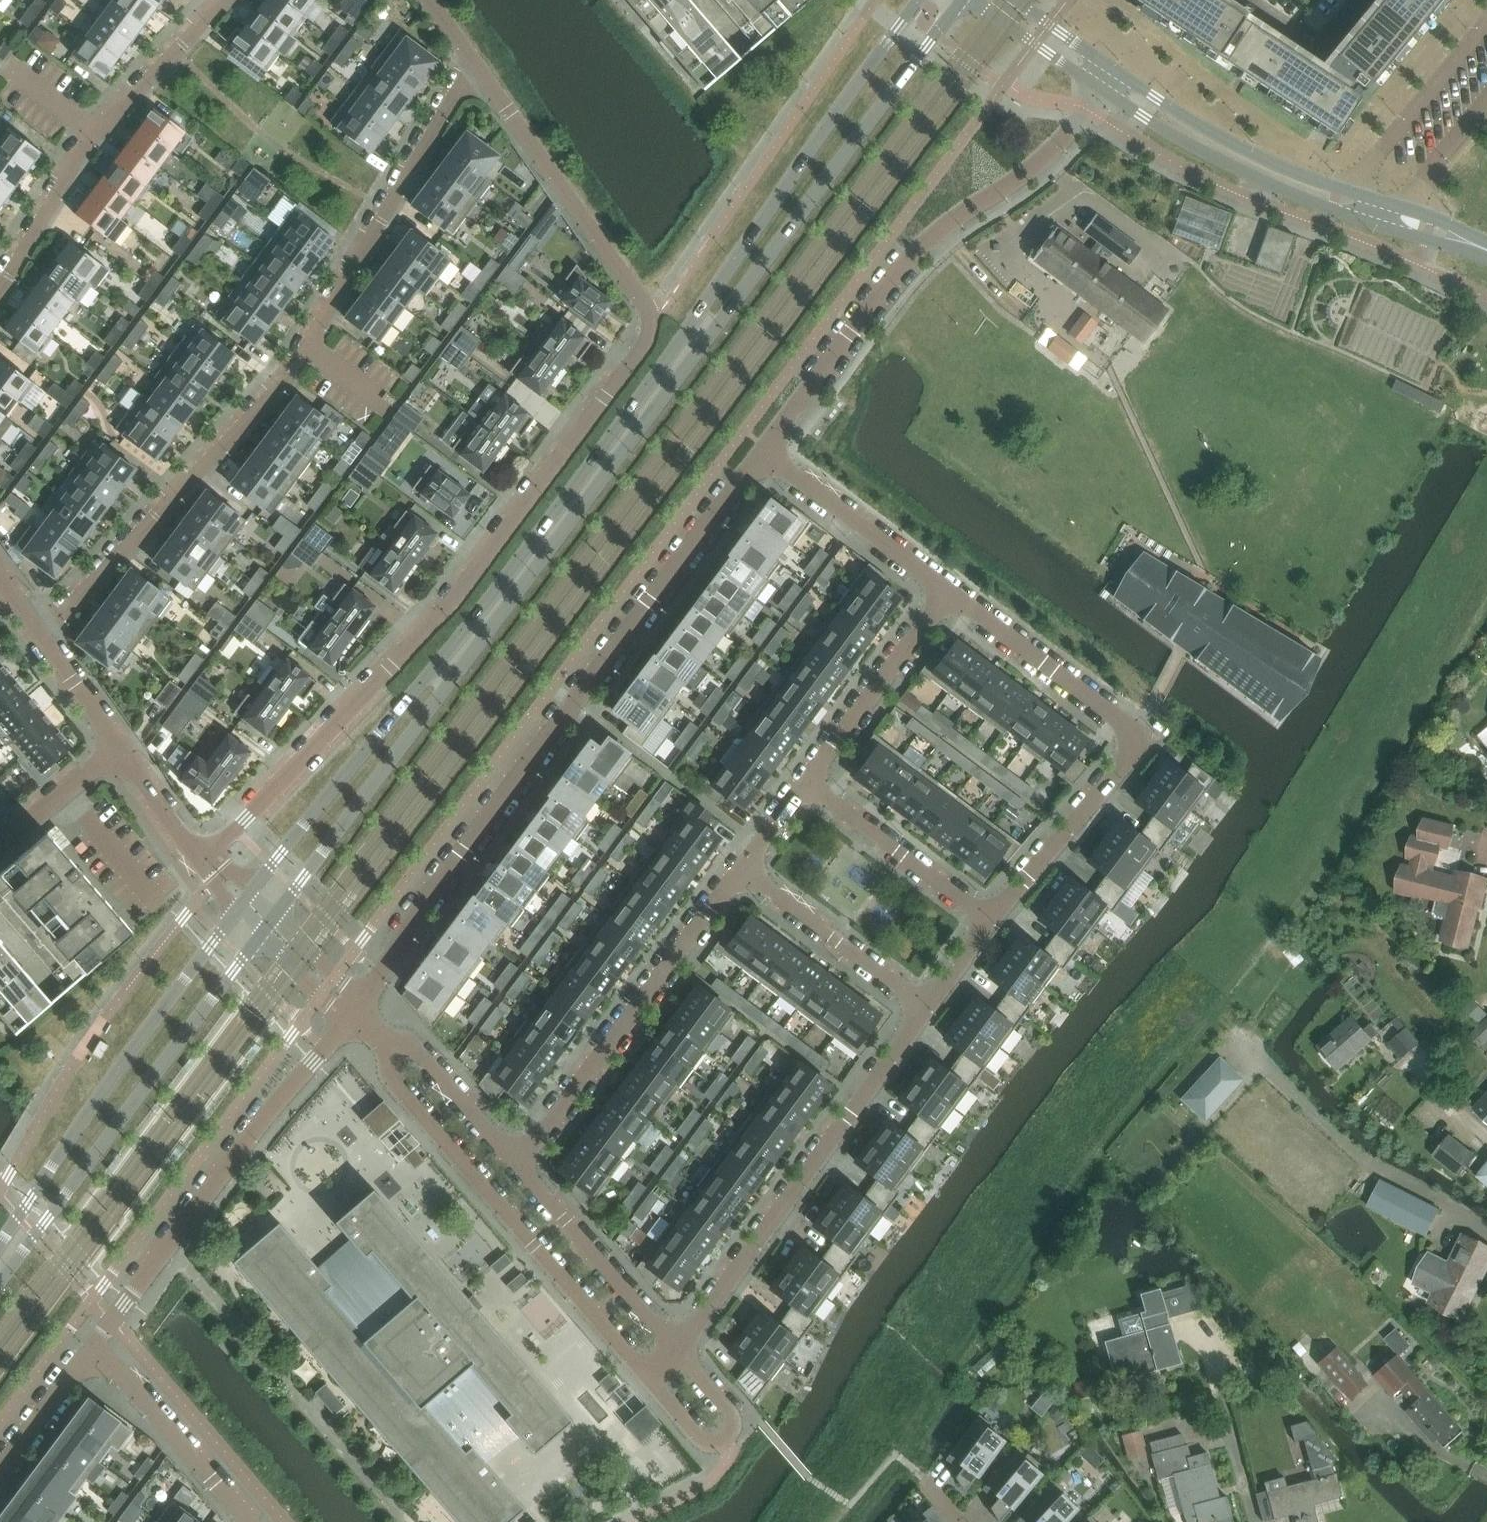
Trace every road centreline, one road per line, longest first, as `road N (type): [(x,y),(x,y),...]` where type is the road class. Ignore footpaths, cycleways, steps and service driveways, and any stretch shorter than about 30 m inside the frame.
road 1 (tertiary): [(269,924),(961,0)]
road 2 (tertiary): [(918,0),(445,652),(243,899)]
road 3 (residential): [(197,857),(236,831),(450,603),(648,338),(646,310),(473,64)]
road 4 (residential): [(354,1009),(763,452)]
road 5 (residential): [(763,452),(898,271),(940,229),(1039,163),(1090,112),(1094,86)]
road 6 (residential): [(991,923),(1132,753),(1132,729),(949,592)]
road 7 (tertiary): [(0,1283),(269,924)]
road 8 (residential): [(388,1041),(386,1072),(652,1384)]
road 9 (residential): [(93,1344),(354,1009)]
road 10 (residential): [(678,1350),(927,1009)]
road 11 (tertiary): [(243,899),(0,1243)]
road 12 (residential): [(306,350),(156,517),(56,619),(33,629)]
road 13 (residential): [(740,870),(519,1166)]
road 14 (residential): [(473,64),(306,350)]
road 15 (residential): [(1094,86),(1213,159),(1369,222)]
road 16 (residential): [(1355,195),(1223,141),(1107,66)]
road 17 (residential): [(678,1350),(519,1166)]
road 18 (residential): [(949,592),(806,783)]
road 19 (residential): [(93,1344),(246,1521)]
road 20 (residential): [(740,870),(927,1009)]
road 21 (residential): [(949,592),(763,452)]
road 22 (residential): [(991,923),(806,783)]
road 23 (residential): [(1486,21),(1355,195)]
road 24 (residential): [(652,1384),(704,1439),(726,1438),(729,1412),(678,1350)]
road 25 (residential): [(94,132),(225,0)]
road 26 (residential): [(519,1166),(418,1050),(388,1041)]
road 27 (residential): [(0,291),(94,132)]
road 28 (residential): [(0,1469),(93,1344)]
road 29 (residential): [(118,747),(0,847)]
road 30 (residential): [(974,0),(1094,86)]
road 31 (residential): [(118,747),(33,629)]
road 32 (residential): [(1400,208),(1486,101)]
road 33 (residential): [(197,857),(118,747)]
road 34 (residential): [(1369,222),(1486,260)]
road 35 (residential): [(354,1009),(269,924)]

